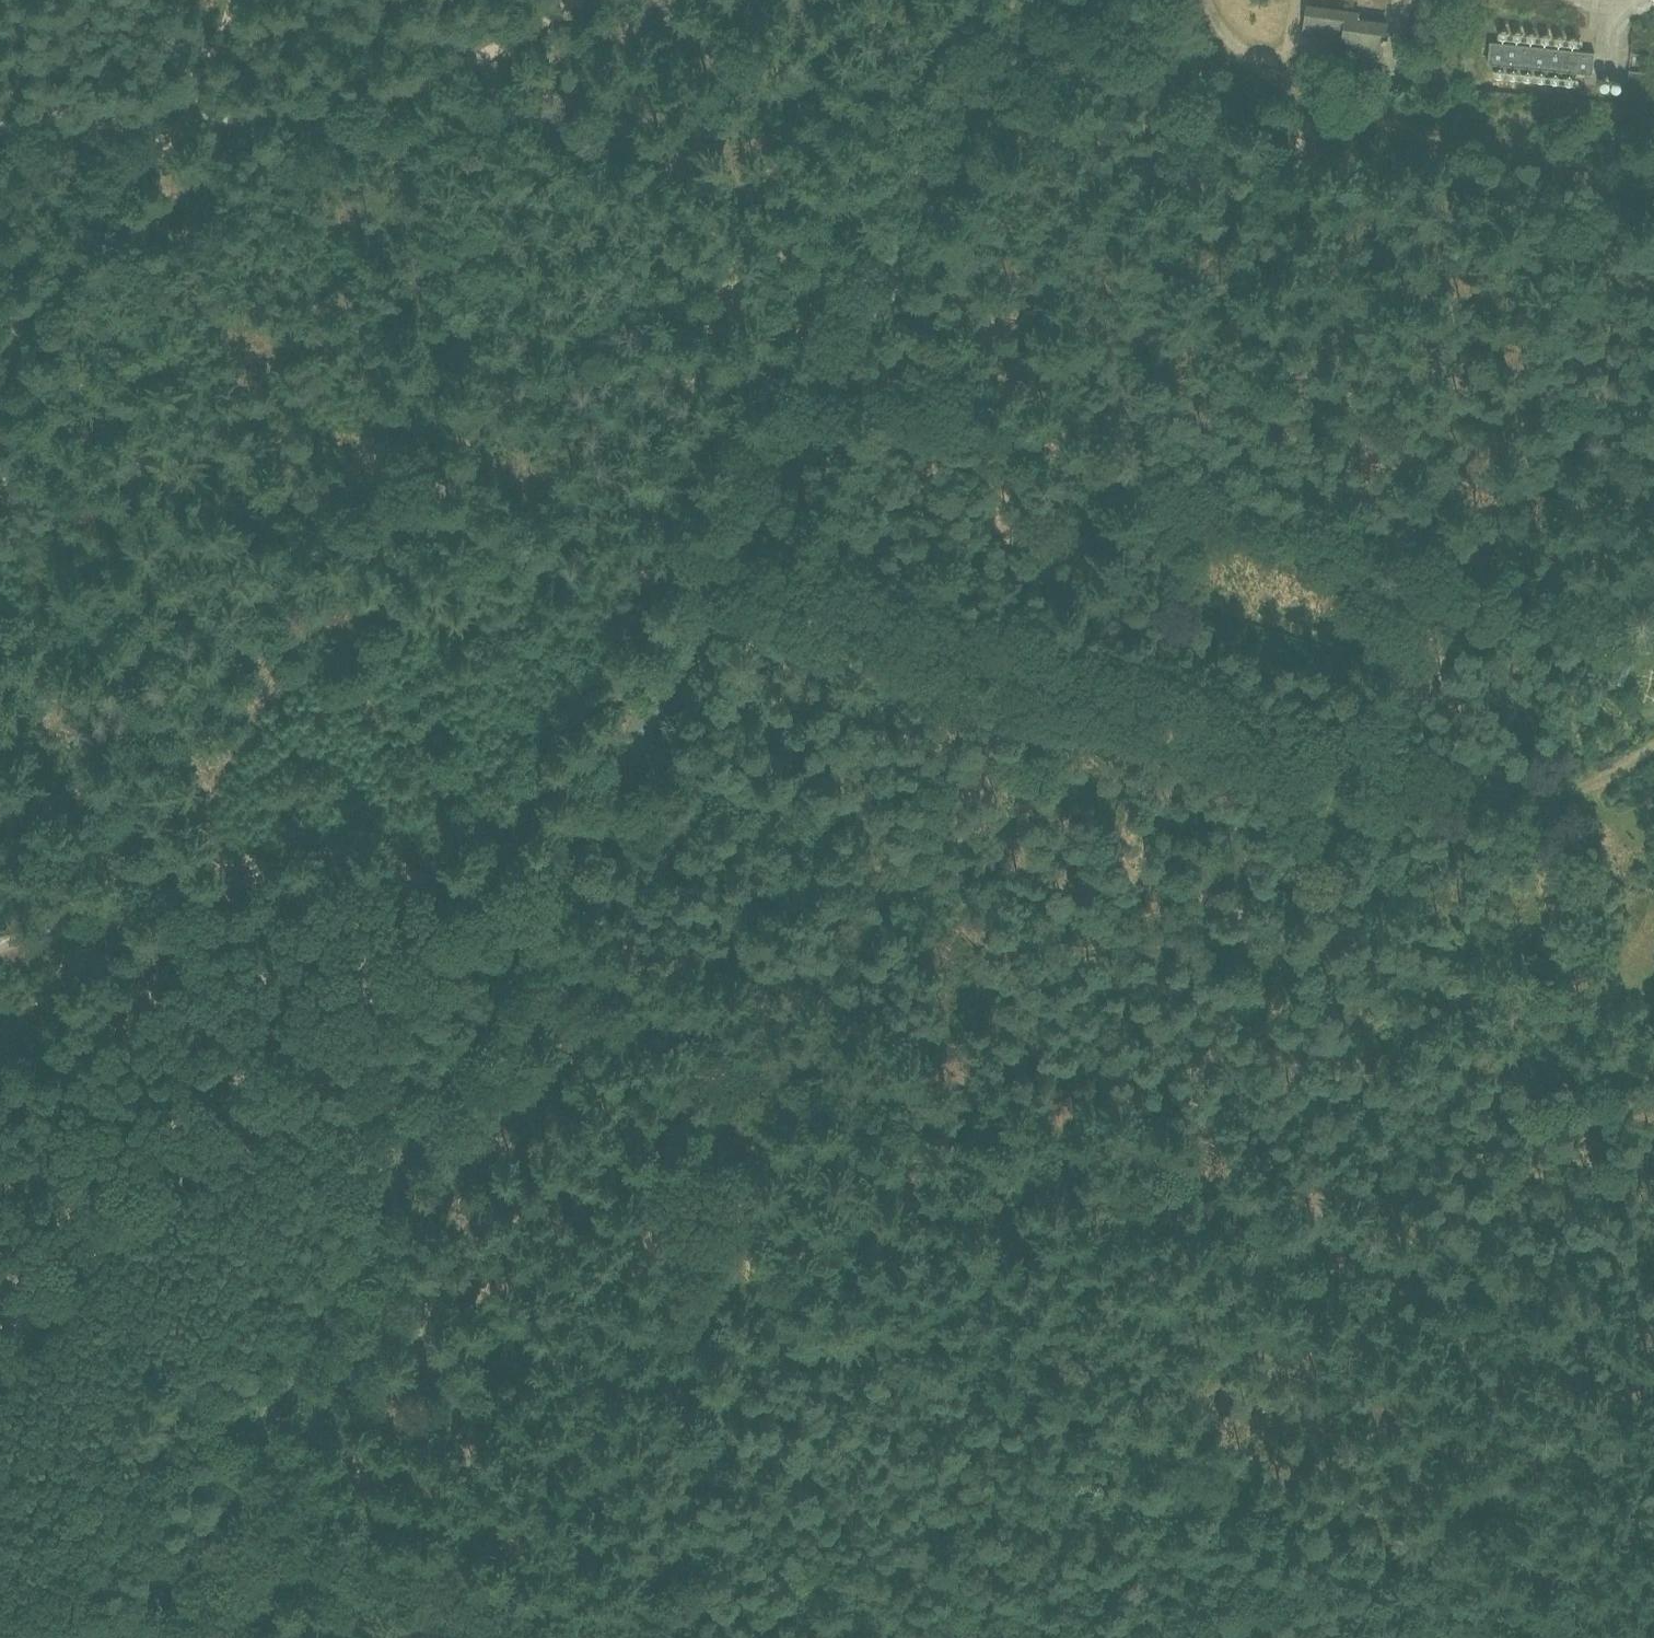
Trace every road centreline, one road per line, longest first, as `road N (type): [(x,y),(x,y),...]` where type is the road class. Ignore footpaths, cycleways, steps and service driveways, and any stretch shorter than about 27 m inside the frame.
road 1 (unclassified): [(155,1637),(1036,0)]
road 2 (track): [(226,1508),(591,1637)]
road 3 (track): [(391,91),(185,120)]
road 4 (track): [(564,0),(512,35),(391,91)]
road 5 (track): [(0,128),(185,120)]
road 6 (track): [(1154,1637),(1204,1618),(1291,1620)]

